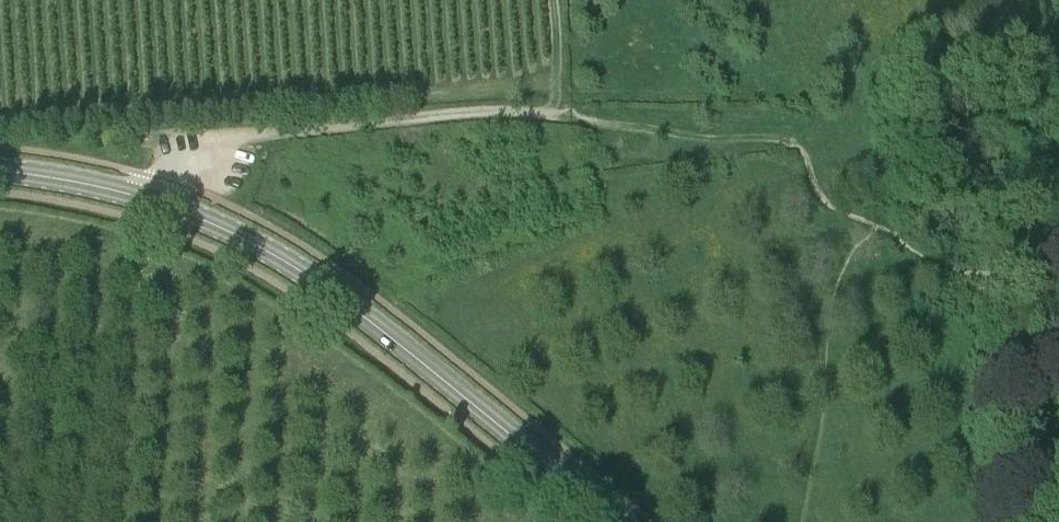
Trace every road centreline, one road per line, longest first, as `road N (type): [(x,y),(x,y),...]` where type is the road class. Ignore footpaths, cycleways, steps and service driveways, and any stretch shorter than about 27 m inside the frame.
road 1 (track): [(160,182),(185,149),(208,137),(553,110),(665,136),(786,138),(801,149),(817,197),(878,228)]
road 2 (secondary): [(616,521),(269,250),(156,202),(0,170)]
road 3 (track): [(878,228),(933,260),(985,275),(1058,264)]

